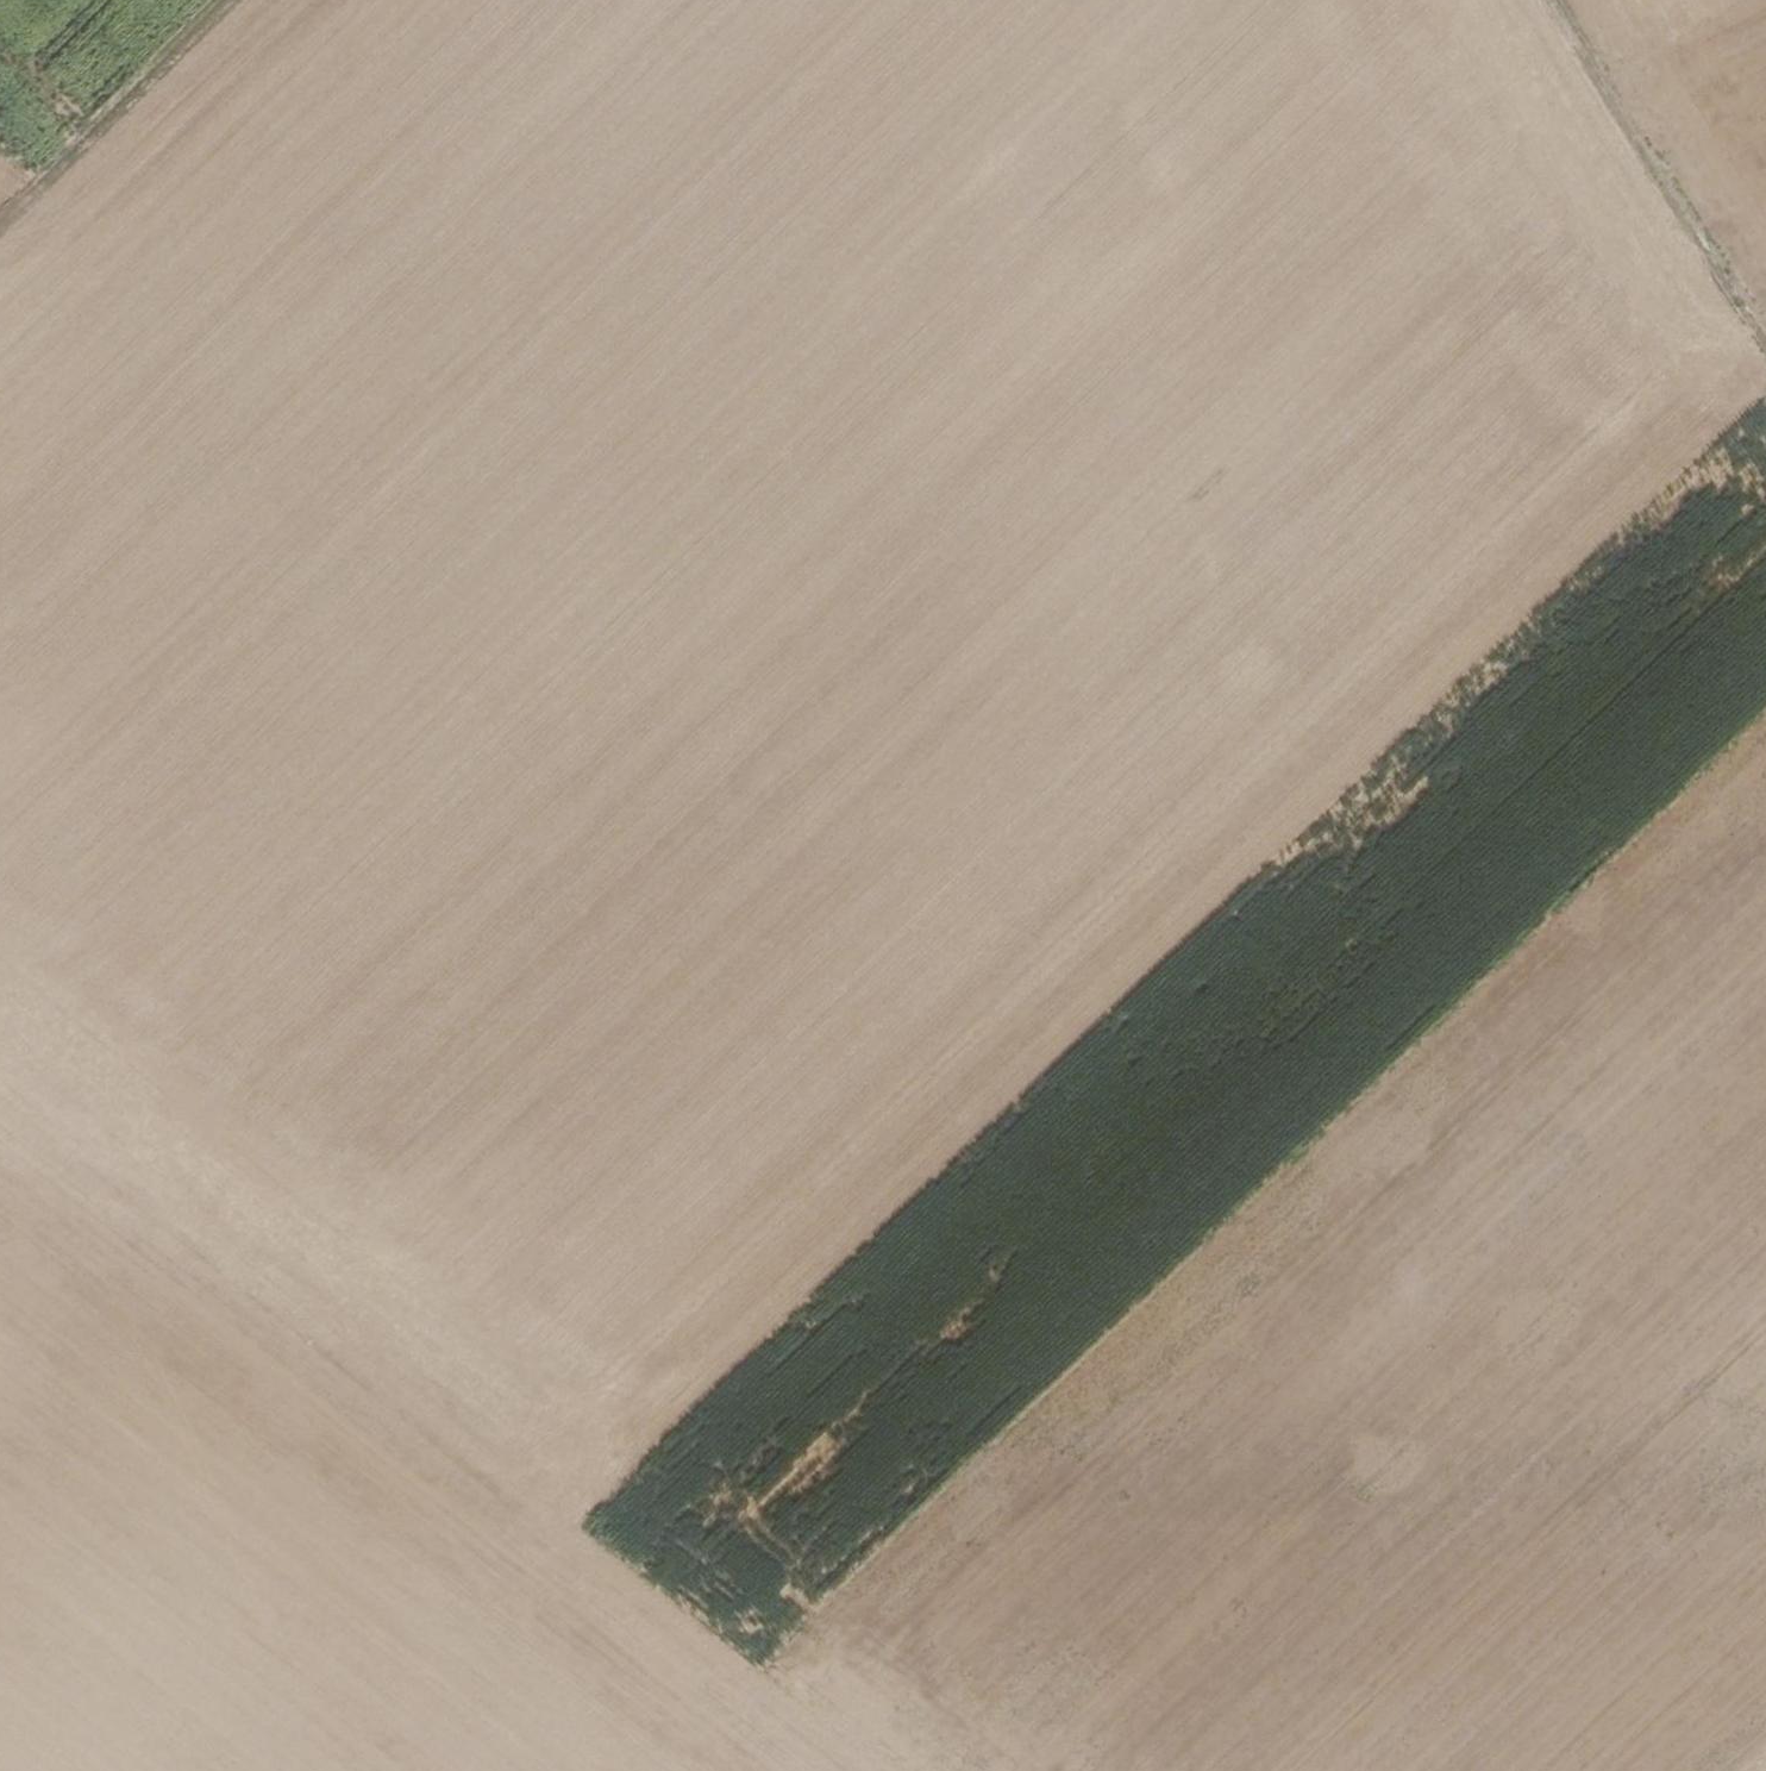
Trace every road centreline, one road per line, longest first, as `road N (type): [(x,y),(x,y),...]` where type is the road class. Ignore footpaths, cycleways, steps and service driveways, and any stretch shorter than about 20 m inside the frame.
road 1 (track): [(1542,0),(1765,356)]
road 2 (track): [(0,218),(231,0)]

